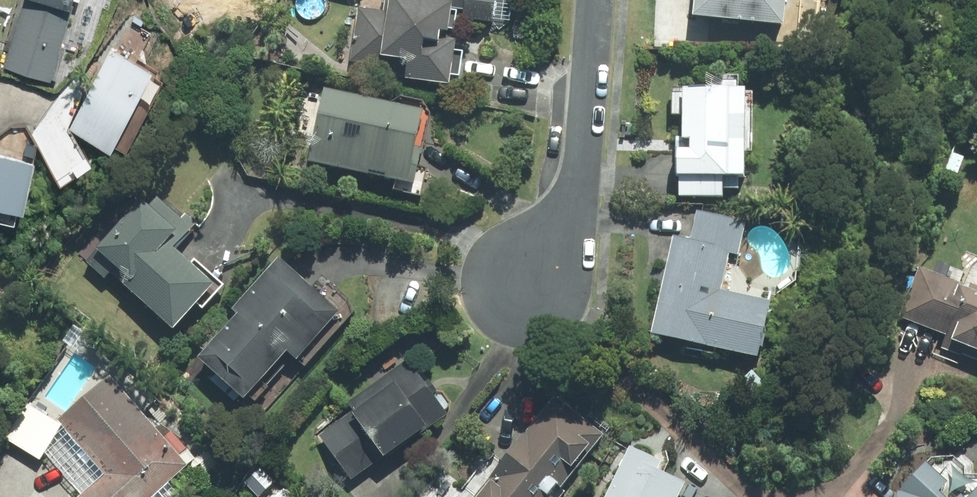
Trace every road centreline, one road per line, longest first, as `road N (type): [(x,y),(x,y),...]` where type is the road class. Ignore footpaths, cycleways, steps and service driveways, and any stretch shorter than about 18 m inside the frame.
road 1 (residential): [(596,0),(577,187),(541,247),(527,293)]

